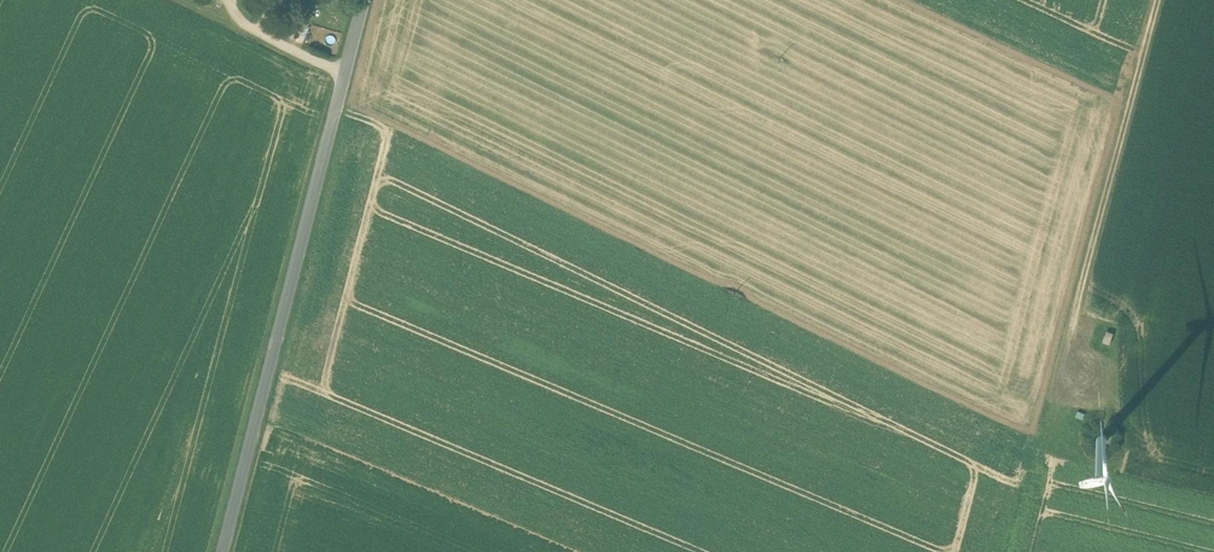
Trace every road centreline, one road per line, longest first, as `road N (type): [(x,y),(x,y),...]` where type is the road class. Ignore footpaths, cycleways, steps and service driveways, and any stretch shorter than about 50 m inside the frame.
road 1 (unclassified): [(223,551),(364,0)]

